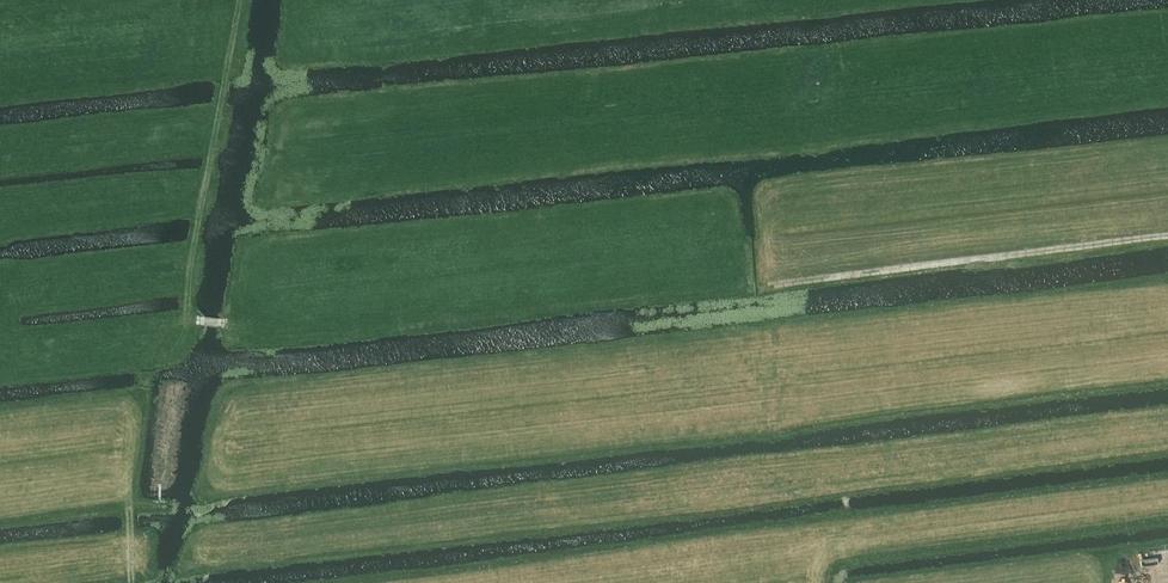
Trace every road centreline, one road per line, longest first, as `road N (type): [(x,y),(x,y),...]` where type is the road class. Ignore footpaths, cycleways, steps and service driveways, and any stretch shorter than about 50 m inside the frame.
road 1 (track): [(229,324),(273,342),(1167,235)]
road 2 (track): [(241,0),(189,288),(193,322)]
road 3 (track): [(193,322),(167,328),(154,345),(136,491),(151,510)]

